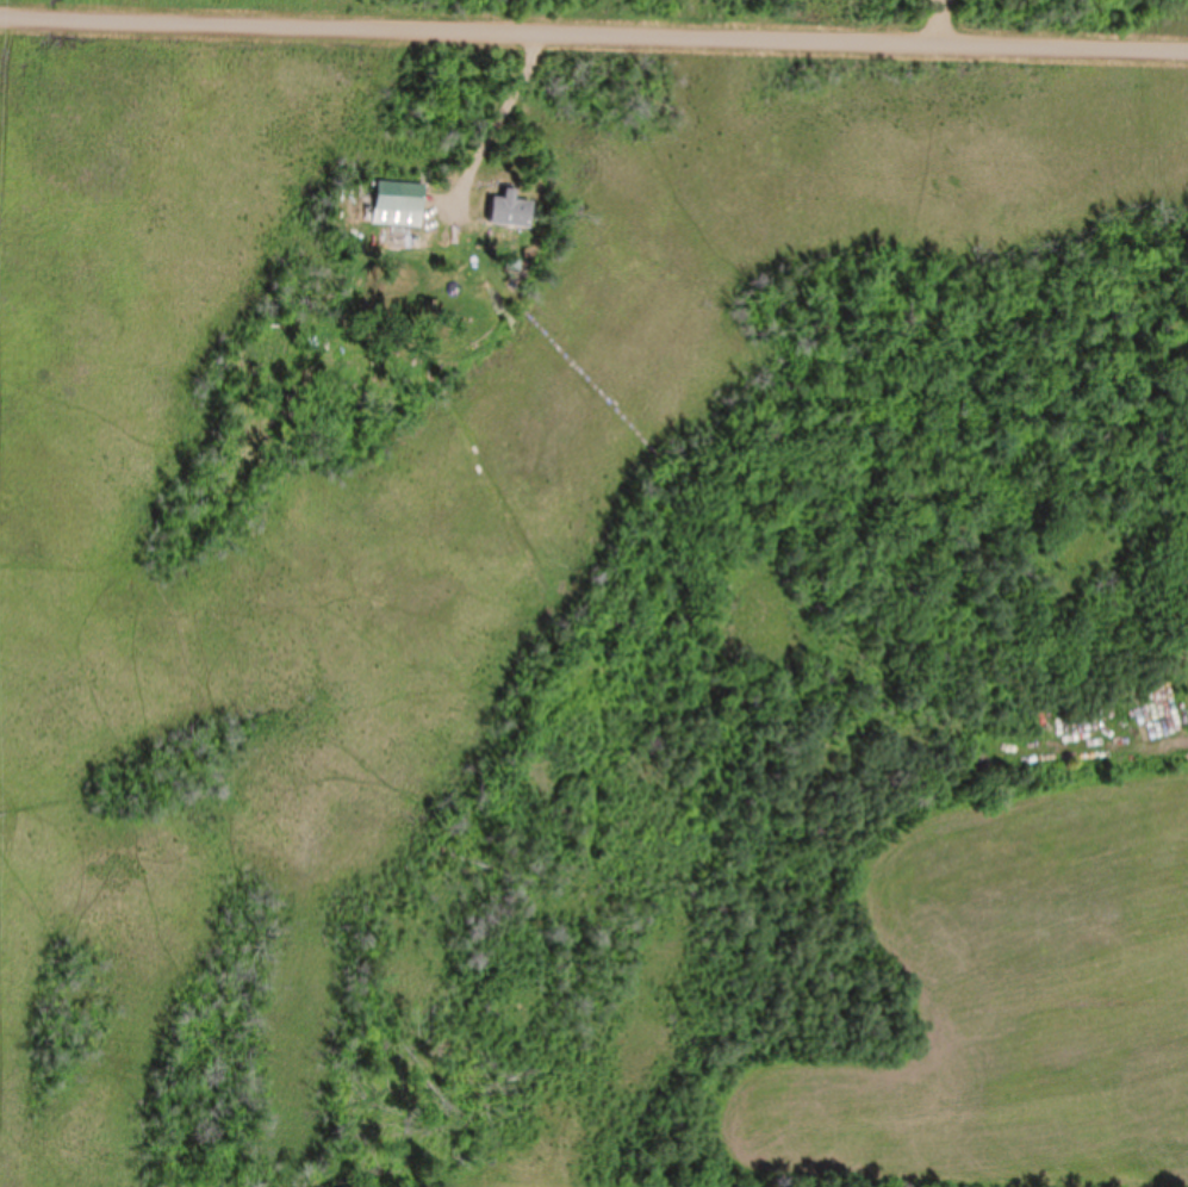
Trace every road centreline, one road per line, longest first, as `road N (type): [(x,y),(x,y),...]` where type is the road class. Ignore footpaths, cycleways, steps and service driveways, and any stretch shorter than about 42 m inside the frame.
road 1 (residential): [(1187,57),(0,25)]

